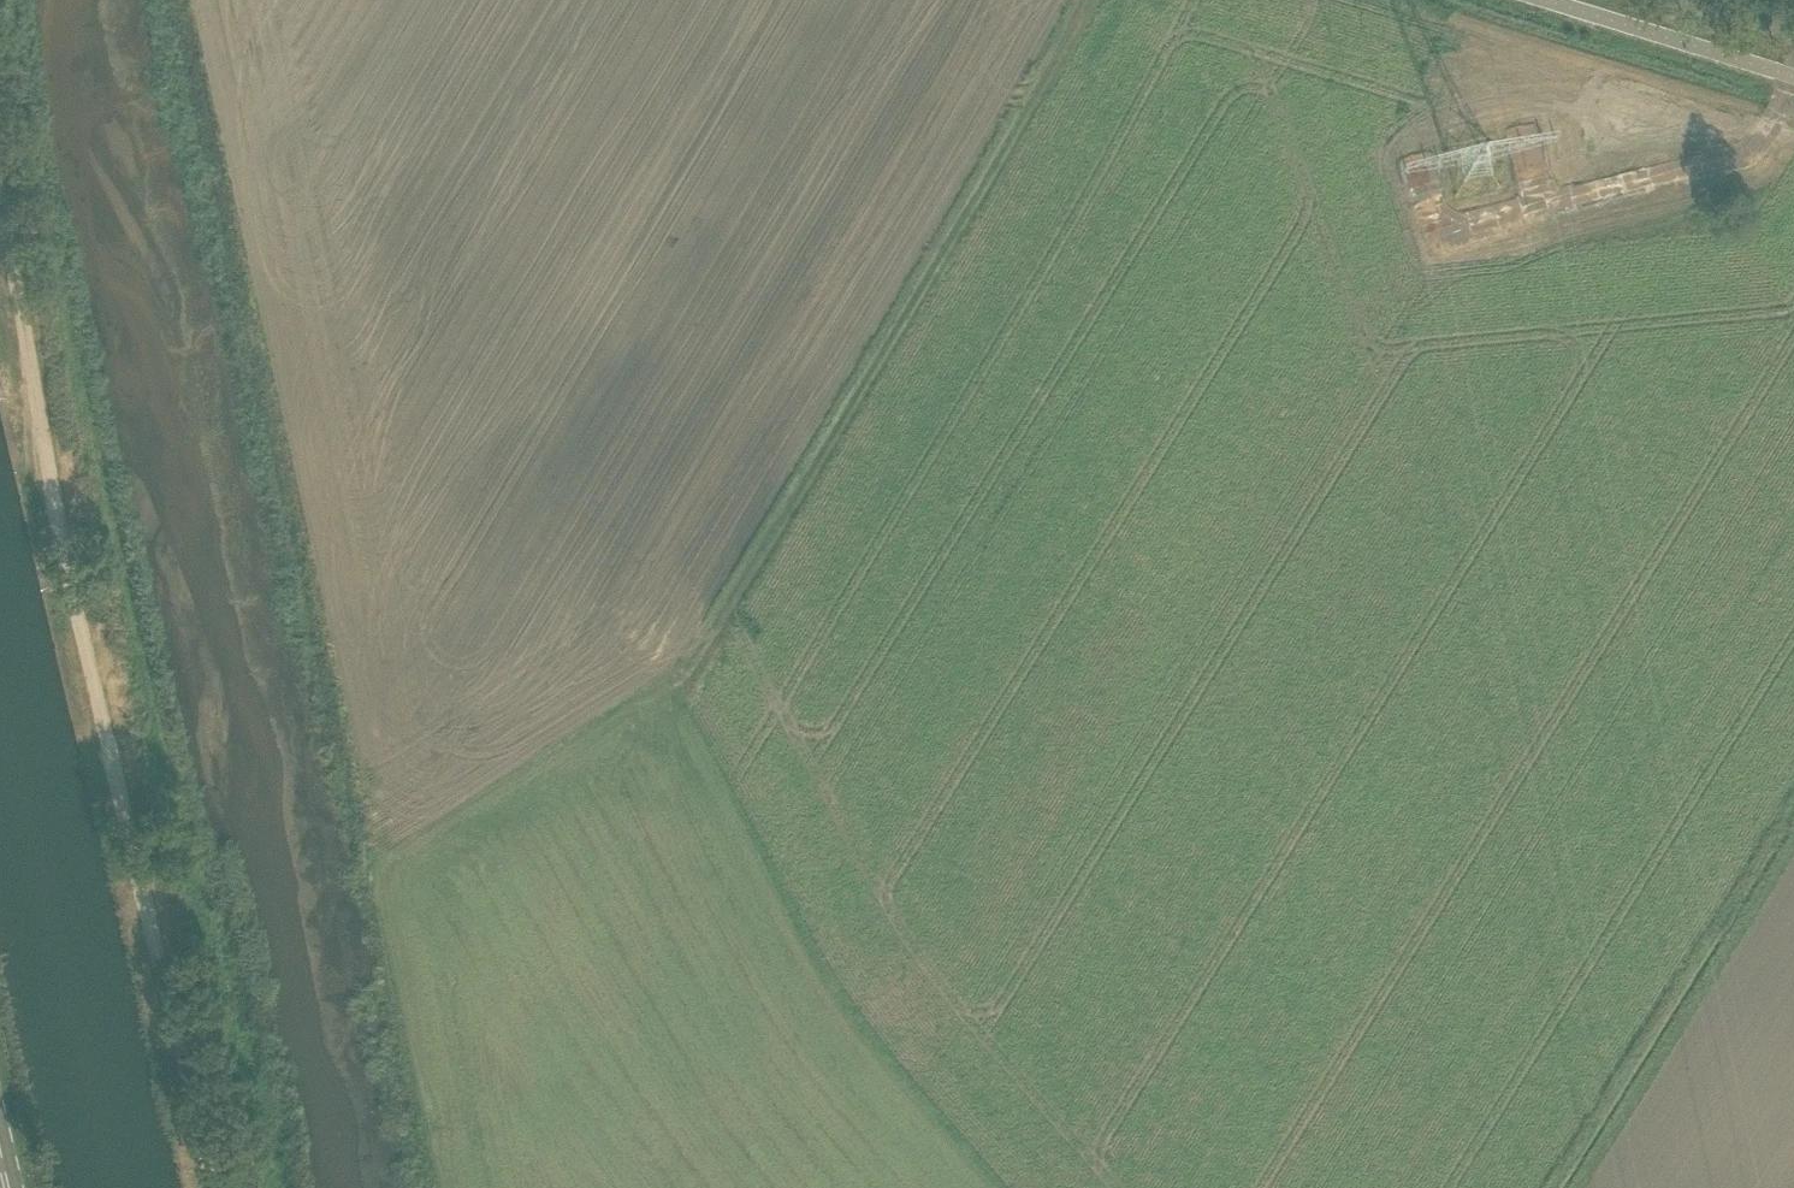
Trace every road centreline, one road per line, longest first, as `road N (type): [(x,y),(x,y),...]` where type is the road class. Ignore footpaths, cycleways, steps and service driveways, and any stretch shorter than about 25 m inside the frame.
road 1 (track): [(206,1187),(0,202)]

